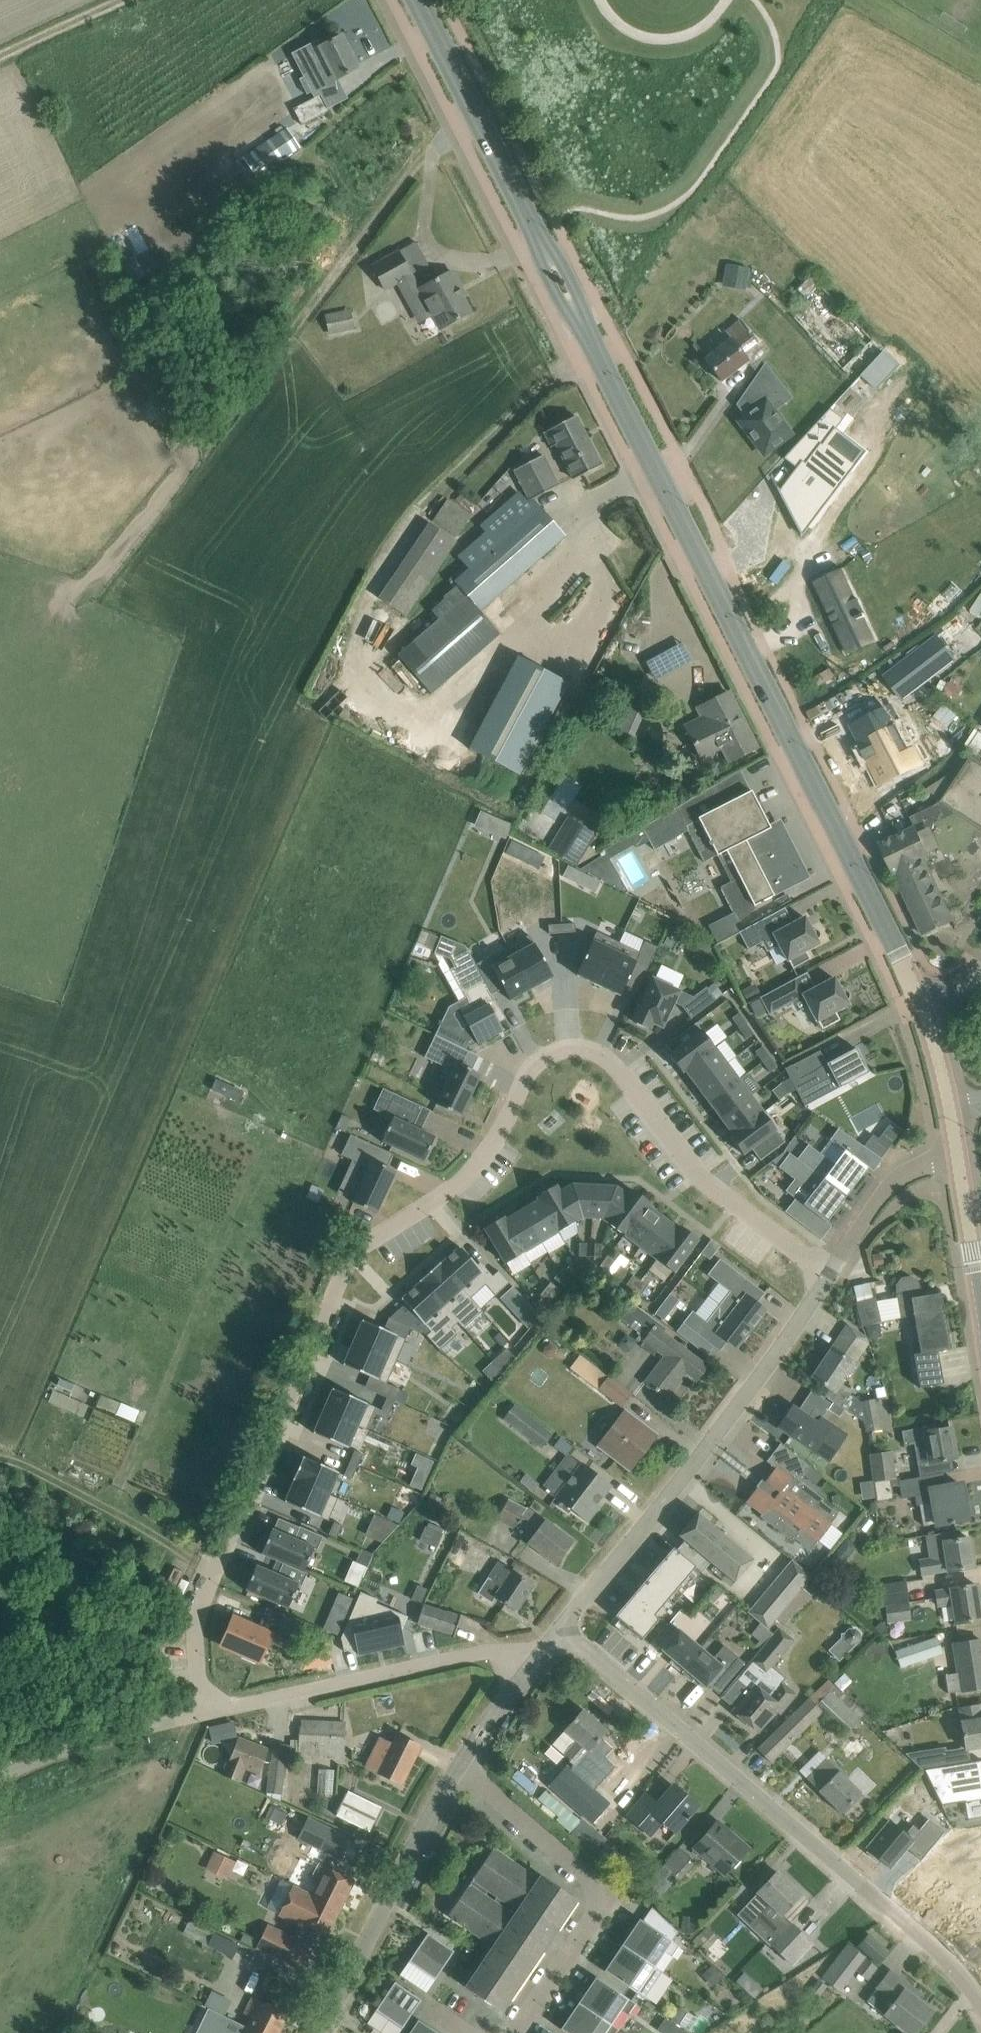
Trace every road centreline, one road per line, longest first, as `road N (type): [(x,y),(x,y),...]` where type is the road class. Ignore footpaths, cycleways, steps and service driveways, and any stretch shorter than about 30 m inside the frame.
road 1 (residential): [(203,1713),(197,1628),(363,1251),(475,1168),(506,1128),(526,1077),(554,1051),(589,1050),(616,1067),(702,1182),(830,1275)]
road 2 (secondary): [(921,1003),(477,117)]
road 3 (track): [(86,576),(362,226),(457,129)]
road 4 (residential): [(980,2003),(957,1963),(562,1629)]
road 5 (unclassified): [(562,1629),(725,1427),(830,1275)]
road 6 (residential): [(514,2032),(606,1896),(461,1772)]
road 7 (unclassified): [(203,1713),(485,1655),(537,1659)]
road 8 (unclassified): [(323,2032),(461,1772)]
road 9 (unclassified): [(0,1783),(203,1713)]
road 10 (unclassified): [(830,1275),(889,1187),(957,1158)]
road 11 (secondary): [(957,1158),(921,1003)]
road 12 (secondary): [(980,1299),(957,1158)]
road 13 (unclassified): [(461,1772),(537,1659)]
road 14 (track): [(0,57),(120,0)]
road 15 (secondary): [(477,117),(417,0)]

